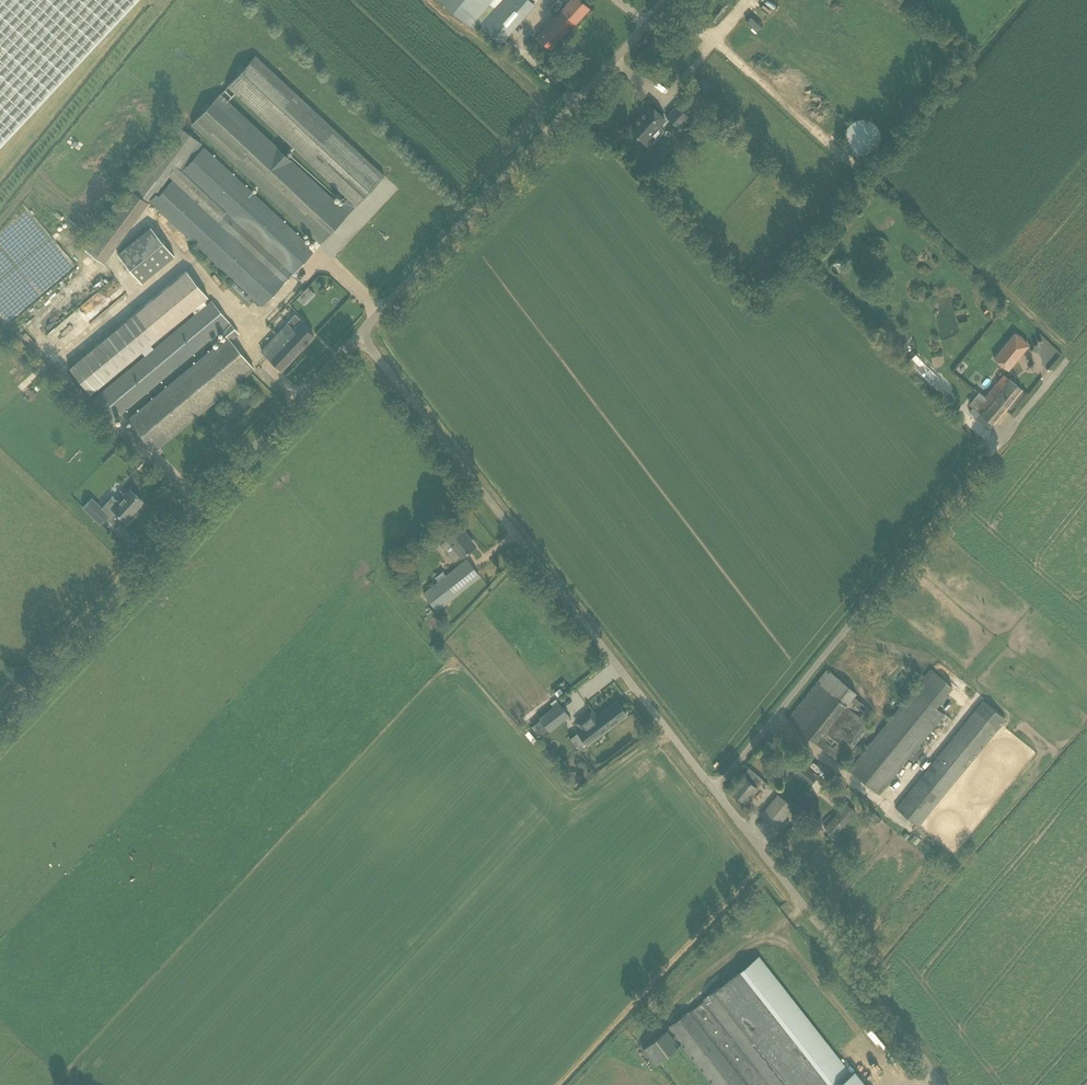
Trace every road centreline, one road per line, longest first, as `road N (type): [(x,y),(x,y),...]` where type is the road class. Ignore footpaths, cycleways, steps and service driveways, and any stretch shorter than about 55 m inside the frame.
road 1 (unclassified): [(717,791),(361,336)]
road 2 (unclassified): [(0,713),(361,336)]
road 3 (unclassified): [(717,791),(1007,432)]
road 4 (unclassified): [(361,336),(671,0)]
road 5 (unclassified): [(940,1084),(717,791)]

